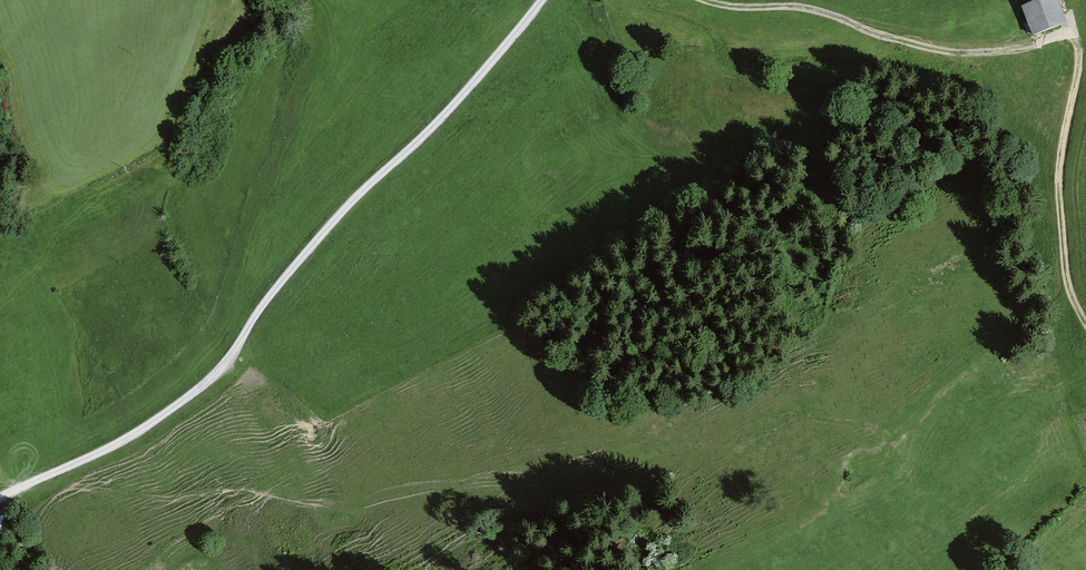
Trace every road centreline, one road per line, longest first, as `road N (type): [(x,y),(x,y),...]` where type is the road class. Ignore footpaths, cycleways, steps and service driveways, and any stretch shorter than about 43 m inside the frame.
road 1 (track): [(893,440),(883,424),(779,417),(510,481),(383,499),(348,513),(228,488),(170,498),(34,484)]
road 2 (track): [(0,500),(118,442),(200,386),(339,214),(421,138),(540,0)]
road 3 (track): [(1085,324),(1066,284),(1057,181),(1078,56),(1073,34),(967,53),(802,7),(702,0)]

